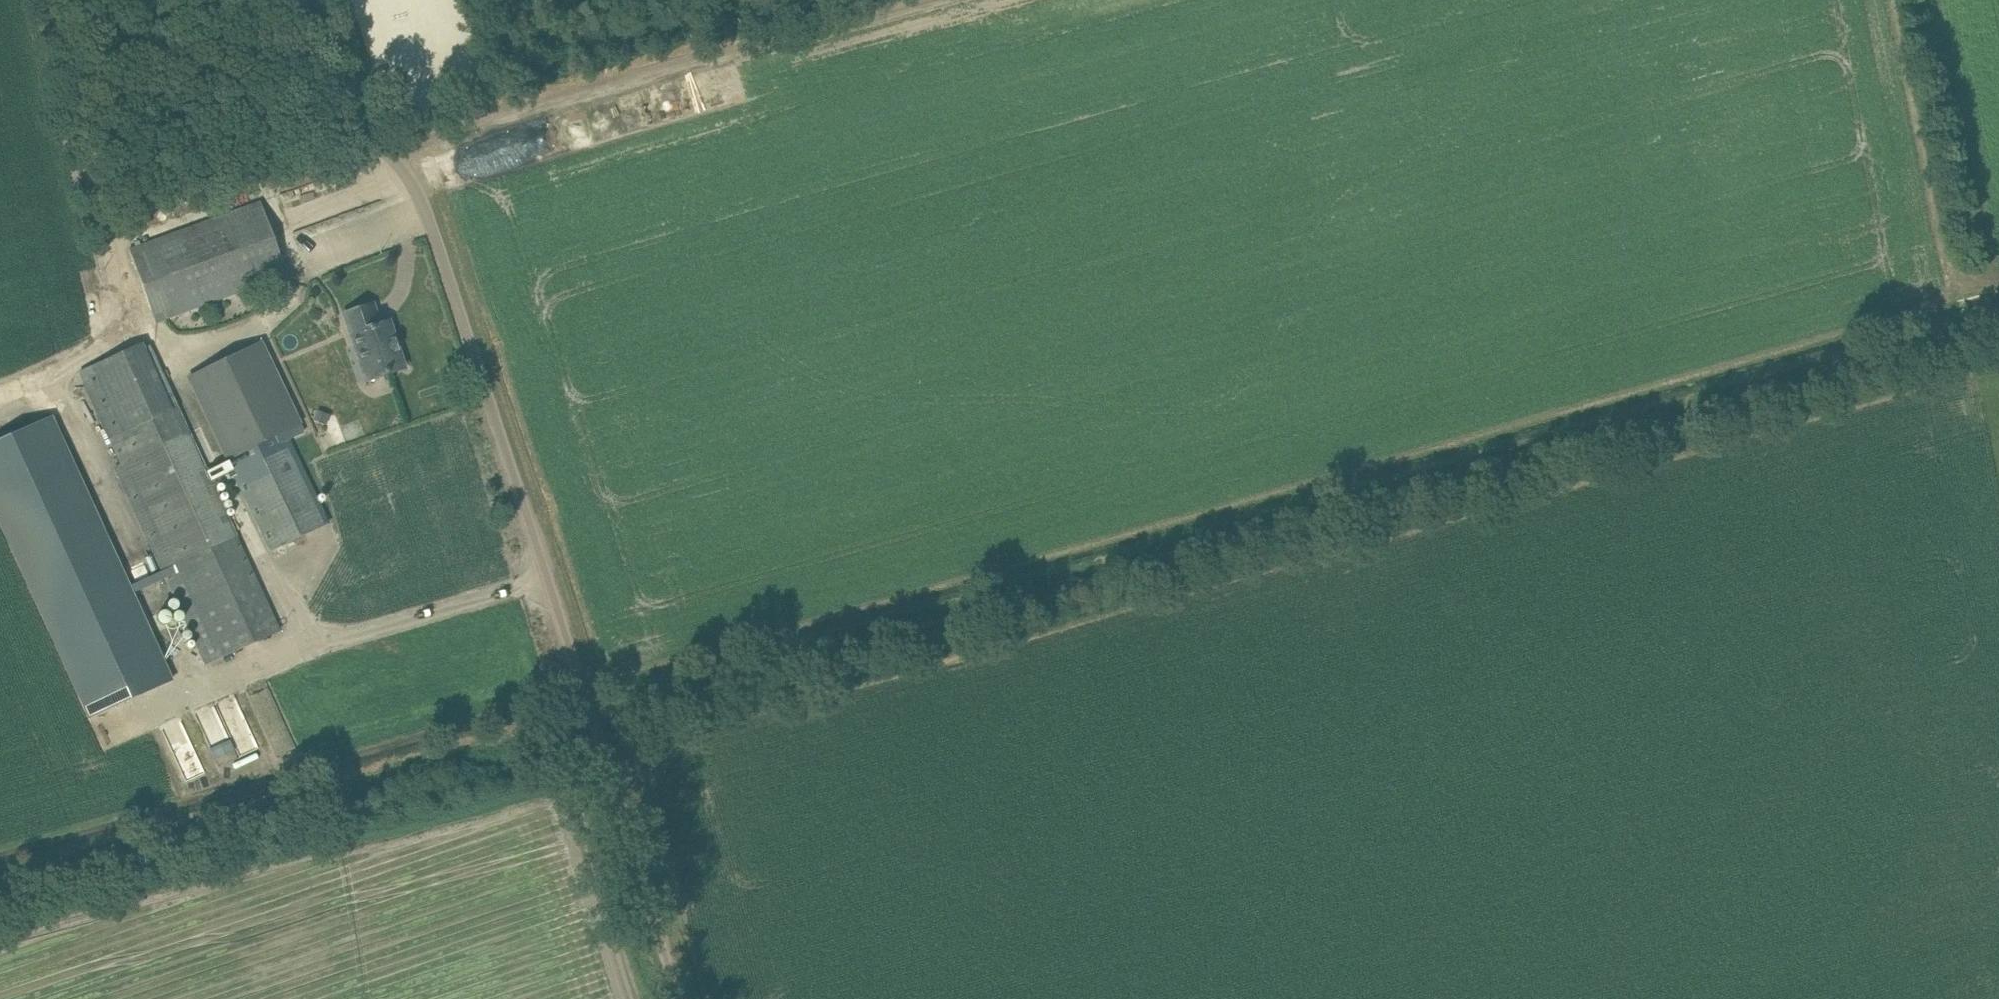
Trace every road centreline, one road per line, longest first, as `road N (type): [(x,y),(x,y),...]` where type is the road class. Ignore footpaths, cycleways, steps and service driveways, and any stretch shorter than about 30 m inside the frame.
road 1 (track): [(592,715),(1998,314)]
road 2 (unclassified): [(592,715),(427,216),(393,154),(320,122),(129,92),(78,60),(53,0)]
road 3 (track): [(0,395),(136,337),(83,131),(78,60)]
road 4 (track): [(808,37),(484,120),(393,154)]
road 5 (track): [(678,998),(592,715)]

